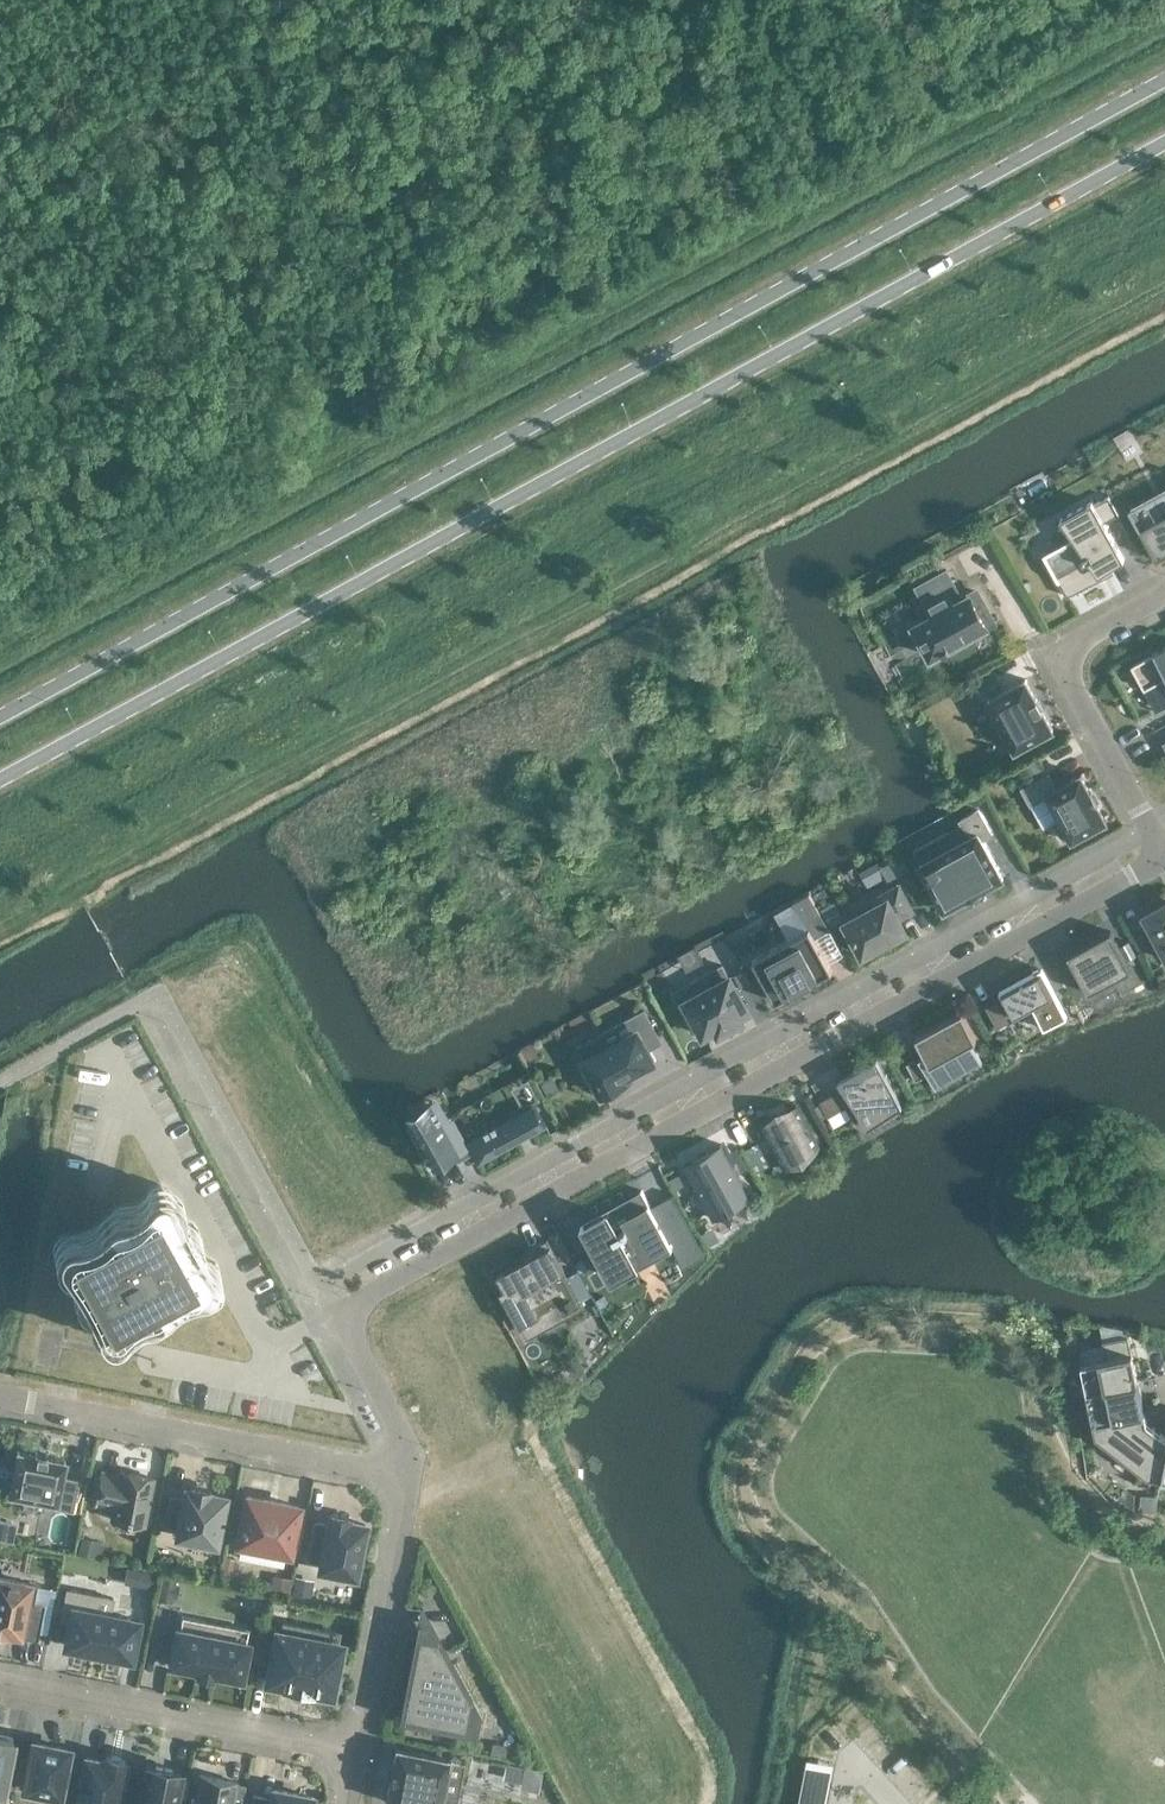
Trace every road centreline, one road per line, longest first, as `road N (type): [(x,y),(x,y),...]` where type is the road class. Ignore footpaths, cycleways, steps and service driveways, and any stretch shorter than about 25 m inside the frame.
road 1 (secondary): [(0,778),(1164,138)]
road 2 (secondary): [(1164,75),(0,712)]
road 3 (residential): [(396,1477),(402,1440),(350,1333),(350,1310),(370,1292),(1164,859)]
road 4 (residential): [(396,1477),(379,1466),(0,1394)]
road 5 (residential): [(0,1681),(357,1753)]
road 6 (residential): [(1164,854),(1069,668),(1092,635),(1164,594)]
road 7 (residential): [(396,1477),(401,1513),(357,1753)]

